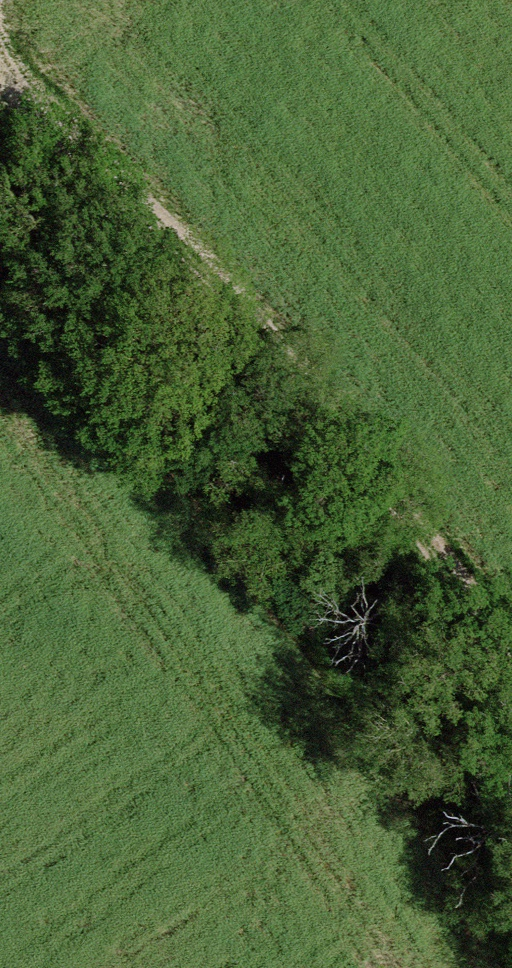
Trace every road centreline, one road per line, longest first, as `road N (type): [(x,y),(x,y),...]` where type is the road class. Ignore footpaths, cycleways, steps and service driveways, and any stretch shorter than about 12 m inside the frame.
road 1 (track): [(0,212),(402,747),(511,929)]
road 2 (track): [(511,692),(426,554),(276,363),(160,233),(0,107)]

